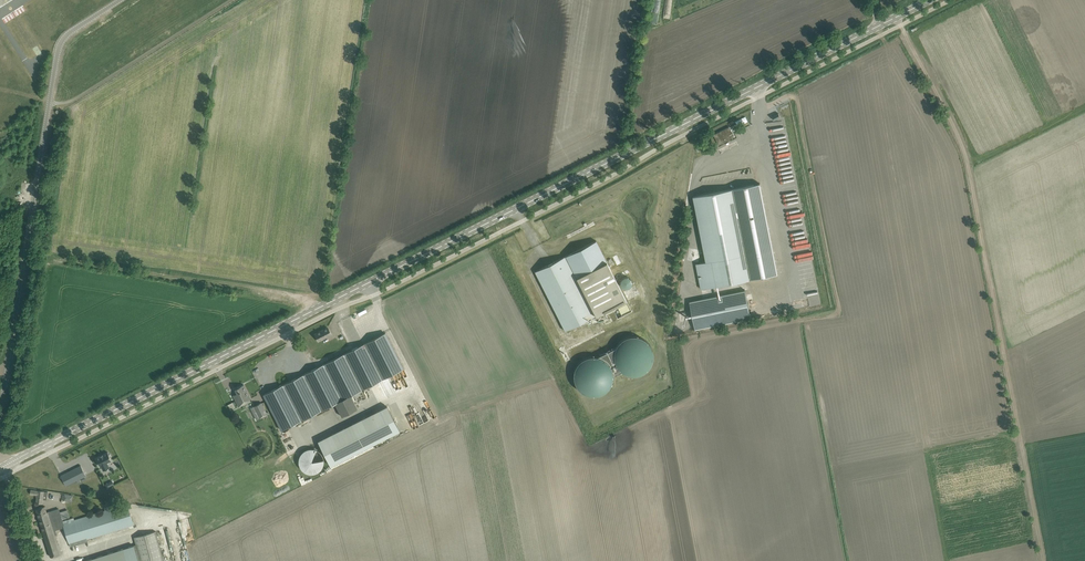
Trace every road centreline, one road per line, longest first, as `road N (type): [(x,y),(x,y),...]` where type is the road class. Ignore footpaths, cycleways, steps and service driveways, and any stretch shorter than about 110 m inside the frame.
road 1 (primary): [(4,467),(930,0)]
road 2 (track): [(1042,560),(967,160),(896,17)]
road 3 (track): [(850,560),(806,319),(840,309),(798,97),(764,107)]
road 4 (track): [(49,258),(301,297),(320,307)]

